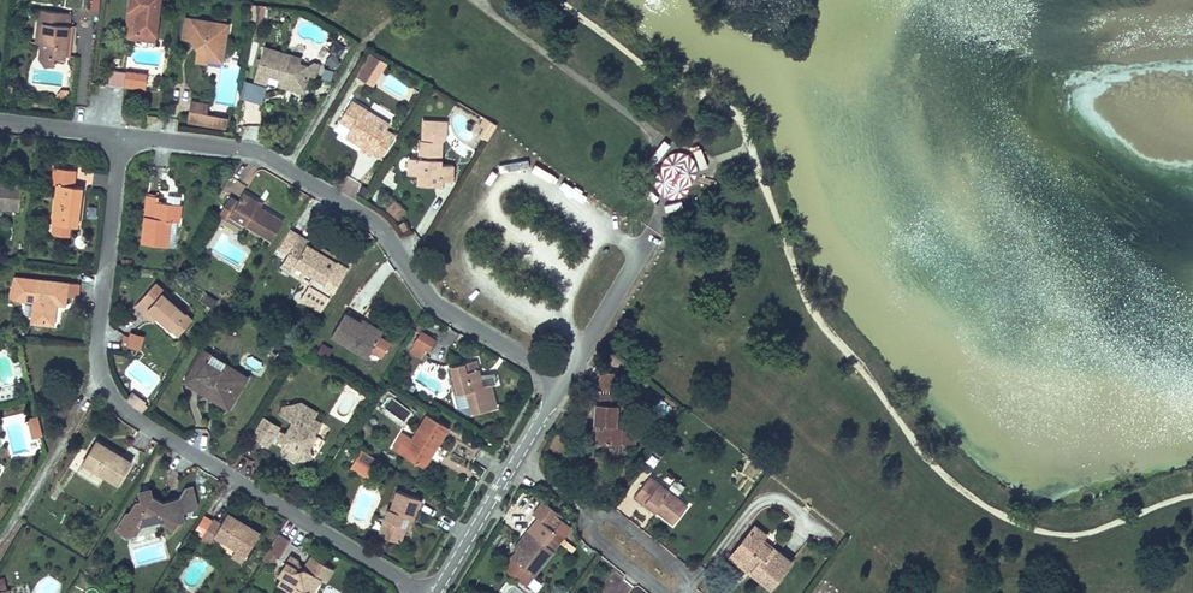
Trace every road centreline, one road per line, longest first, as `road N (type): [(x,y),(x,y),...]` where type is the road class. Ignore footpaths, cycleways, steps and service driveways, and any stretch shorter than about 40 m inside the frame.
road 1 (residential): [(121,135),(96,341),(114,399),(139,422),(421,592)]
road 2 (residential): [(121,135),(267,155),(370,218),(432,301),(562,381)]
road 3 (residential): [(435,592),(562,381)]
road 4 (residential): [(0,119),(121,135)]

